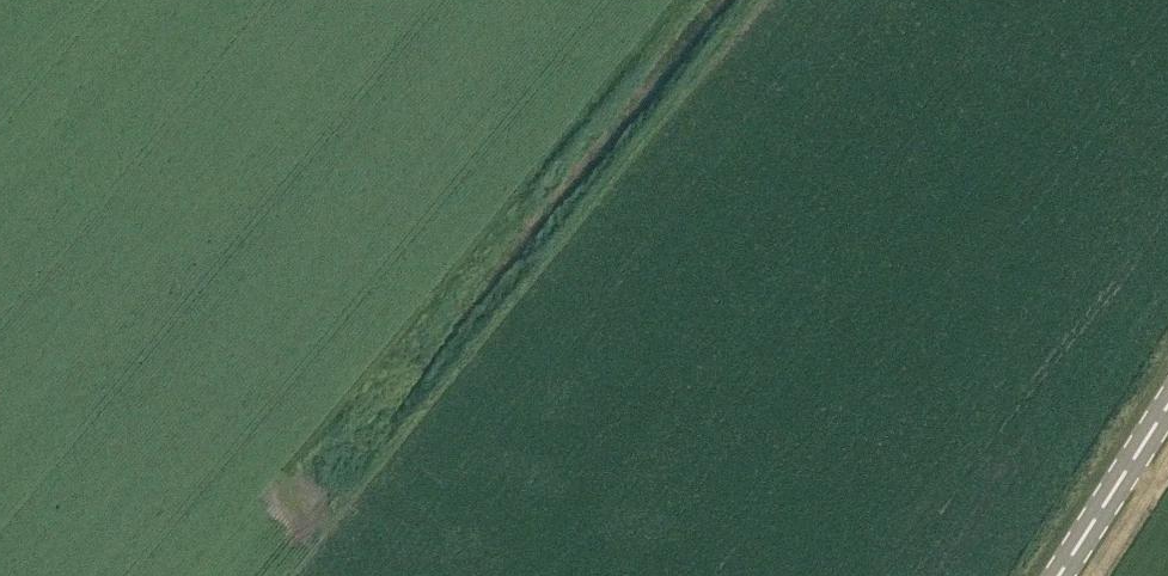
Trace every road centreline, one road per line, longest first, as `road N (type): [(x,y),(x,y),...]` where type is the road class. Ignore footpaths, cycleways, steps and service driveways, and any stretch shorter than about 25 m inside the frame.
road 1 (secondary): [(1059,575),(1167,407)]

